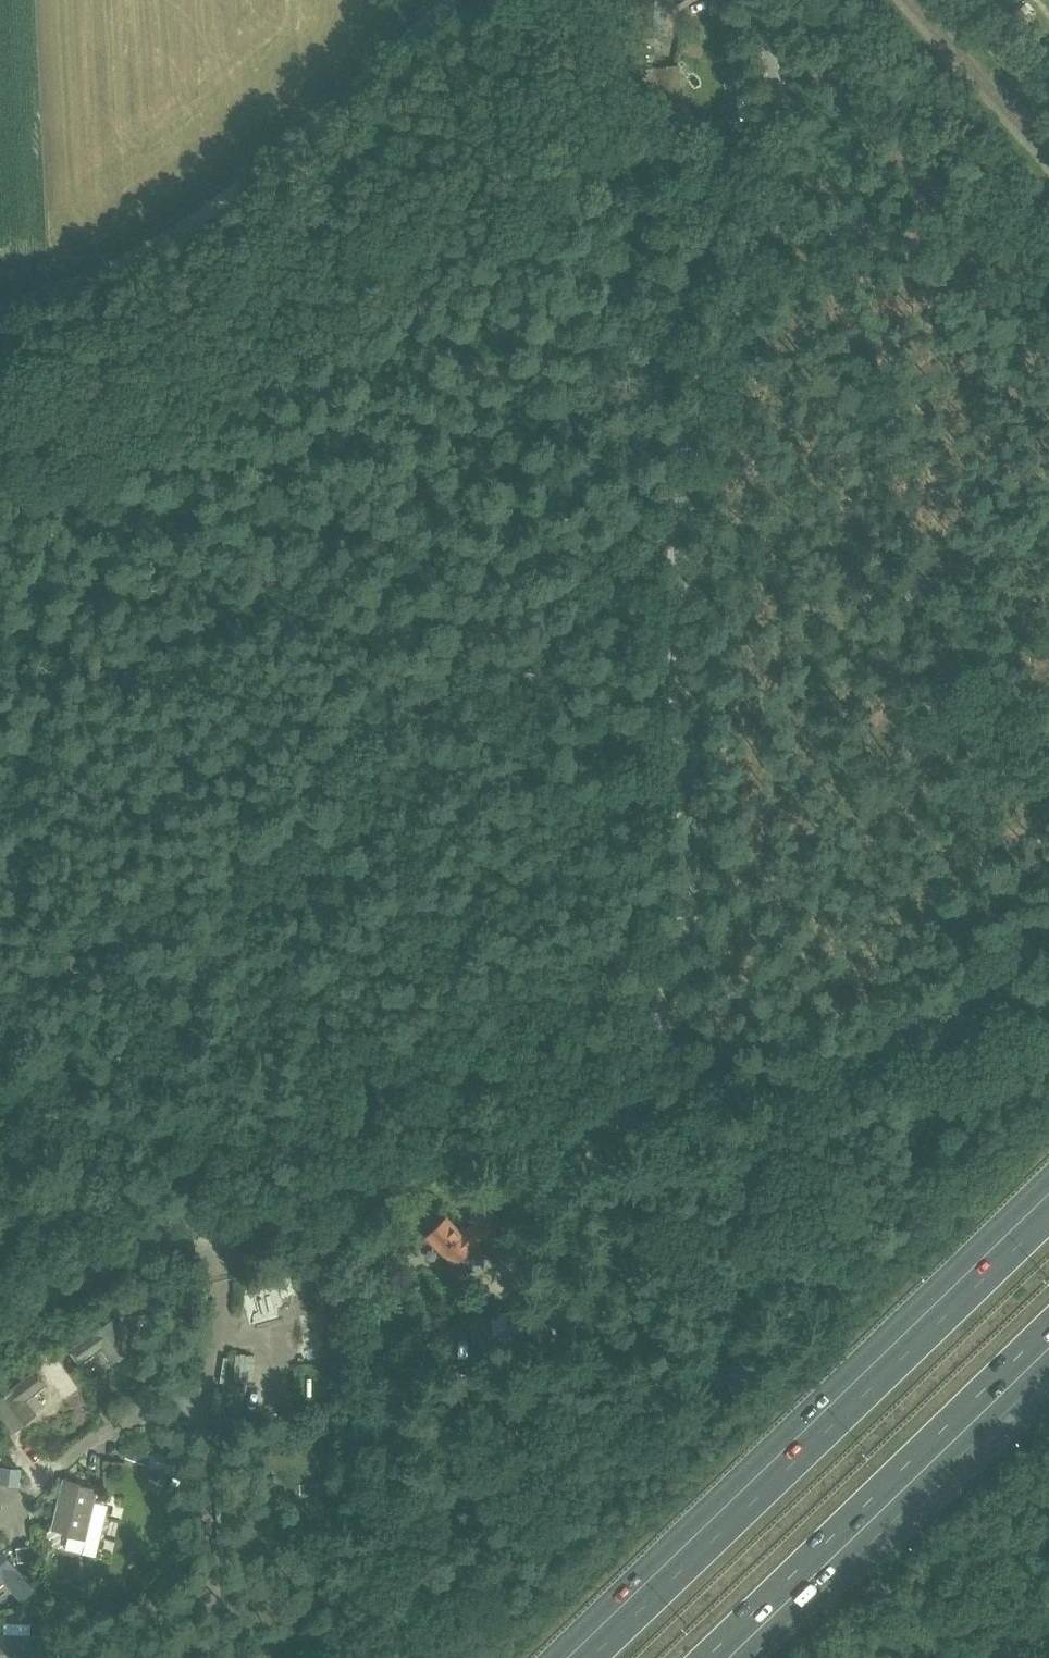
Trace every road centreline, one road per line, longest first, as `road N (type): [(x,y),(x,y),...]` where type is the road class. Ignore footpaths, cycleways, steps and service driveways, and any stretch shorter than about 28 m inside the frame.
road 1 (unclassified): [(624,1111),(687,920),(687,464),(778,173),(779,109),(757,0)]
road 2 (unclassified): [(0,1333),(76,1277),(166,1234),(624,1111)]
road 3 (motorway): [(1048,1213),(583,1657)]
road 4 (track): [(460,0),(184,240),(0,314)]
road 5 (unclassified): [(624,1111),(926,1021),(1016,957),(1048,923)]
road 6 (motorway): [(714,1657),(1048,1330)]

